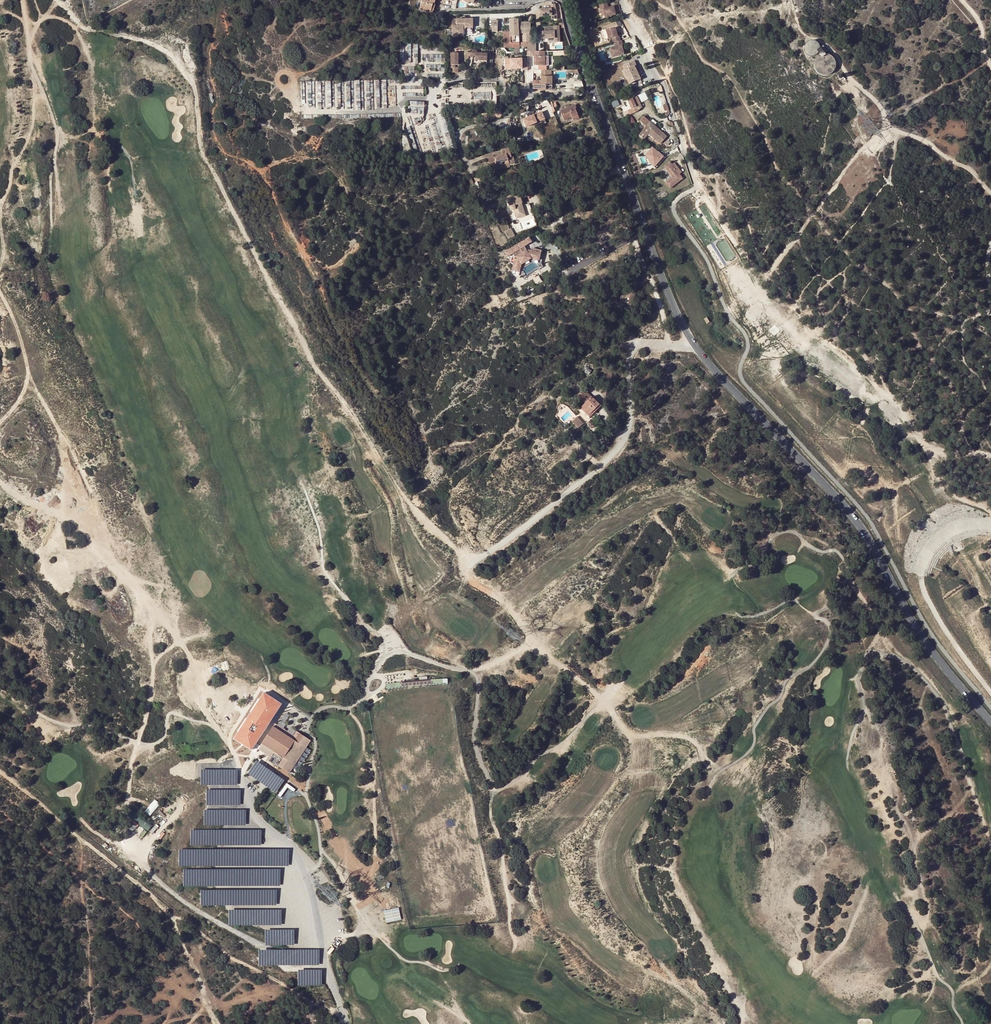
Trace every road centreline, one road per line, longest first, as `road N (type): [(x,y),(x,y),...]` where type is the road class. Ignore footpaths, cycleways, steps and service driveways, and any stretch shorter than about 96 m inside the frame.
road 1 (secondary): [(694,344),(841,500),(921,634),(990,718)]
road 2 (track): [(0,771),(171,912),(217,1023)]
road 3 (track): [(754,280),(894,406),(930,449),(945,491),(990,513)]
road 4 (unclassified): [(694,344),(633,351),(626,441),(487,554)]
road 5 (track): [(894,130),(857,156),(770,276),(754,280),(697,187)]
road 6 (secondary): [(594,92),(669,299),(694,344)]
road 7 (residential): [(697,187),(664,84),(621,0)]
road 8 (track): [(345,1020),(173,917)]
road 9 (track): [(990,191),(968,169),(894,130),(843,67)]
road 10 (residential): [(446,81),(496,80),(508,95),(594,92)]
road 11 (track): [(85,879),(93,1023)]

